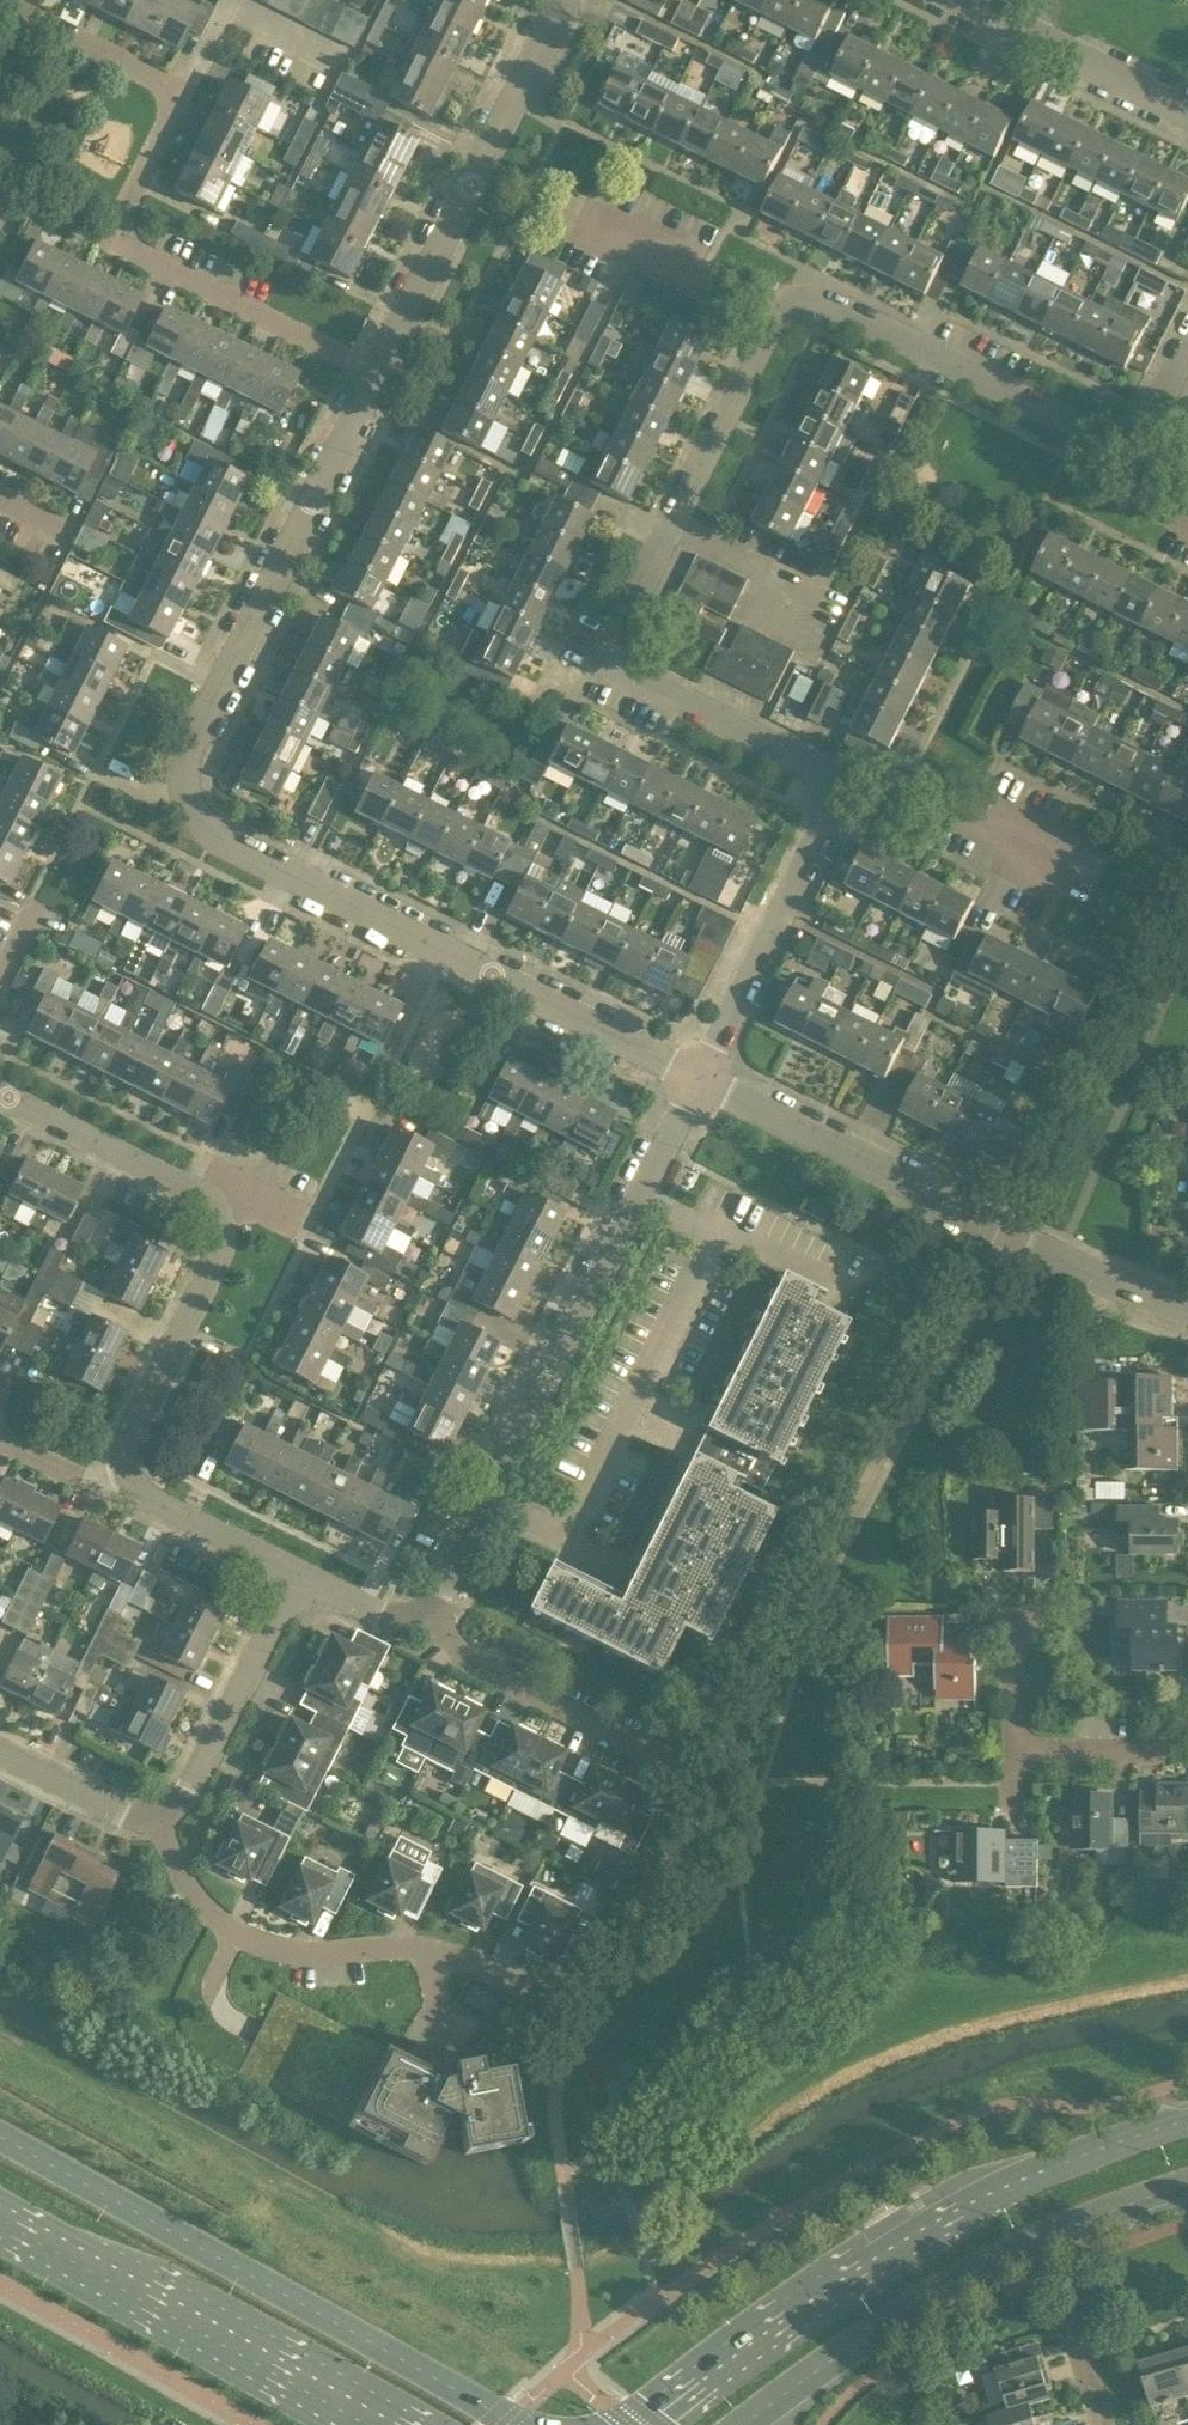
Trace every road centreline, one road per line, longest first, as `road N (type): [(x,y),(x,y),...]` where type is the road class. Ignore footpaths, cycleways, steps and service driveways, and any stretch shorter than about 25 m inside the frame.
road 1 (tertiary): [(705,1076),(219,833),(201,804),(191,767),(376,367)]
road 2 (residential): [(705,1076),(832,807),(820,777),(617,666),(613,637),(674,520)]
road 3 (primary): [(1187,2119),(1017,2179),(878,2255),(632,2424)]
road 4 (residential): [(422,1613),(443,1599),(705,1076)]
road 5 (primary): [(509,2424),(0,2137)]
road 6 (tertiary): [(705,1076),(1059,1259),(1187,1304)]
road 7 (primary): [(744,2424),(965,2279),(1078,2223),(1187,2185)]
road 8 (residential): [(535,1991),(469,1955),(424,1949),(309,1954),(267,1946),(222,1924),(193,1892),(163,1812)]
road 9 (residential): [(376,367),(123,237),(123,218),(185,90)]
road 10 (primary): [(0,2220),(371,2424)]
road 11 (tertiary): [(376,367),(564,0)]
road 12 (residential): [(779,301),(803,301),(1112,445),(1131,442)]
road 13 (residential): [(684,1761),(457,1645),(422,1613)]
road 14 (residential): [(117,1466),(238,1209)]
road 15 (residential): [(298,1573),(184,1806),(163,1812)]
road 16 (residential): [(238,1209),(0,1086)]
road 17 (residential): [(1187,118),(953,0)]
road 18 (residential): [(674,520),(779,301)]
road 19 (residential): [(298,1573),(159,1505),(132,1489),(117,1466)]
road 20 (residential): [(185,90),(0,1)]
road 21 (residential): [(779,301),(597,216)]
road 22 (residential): [(185,90),(231,11),(328,60)]
road 23 (residential): [(163,1812),(146,1818),(0,1747)]
road 24 (residential): [(1021,1749),(1163,1751),(1187,1737)]
road 25 (residential): [(813,589),(674,520)]
road 26 (residential): [(422,1613),(393,1620),(298,1573)]
road 27 (residential): [(117,1466),(80,1476),(0,1436)]

